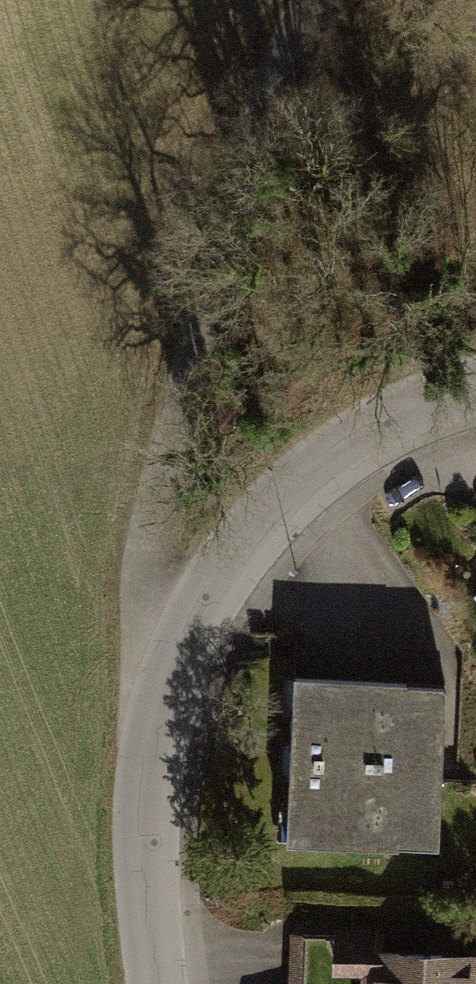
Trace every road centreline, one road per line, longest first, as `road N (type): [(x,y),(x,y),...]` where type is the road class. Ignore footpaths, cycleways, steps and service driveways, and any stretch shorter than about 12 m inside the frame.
road 1 (residential): [(475,393),(387,427),(329,462),(269,512),(193,615),(161,703),(143,785),(156,983)]
road 2 (track): [(193,615),(160,497),(240,160),(308,0)]

